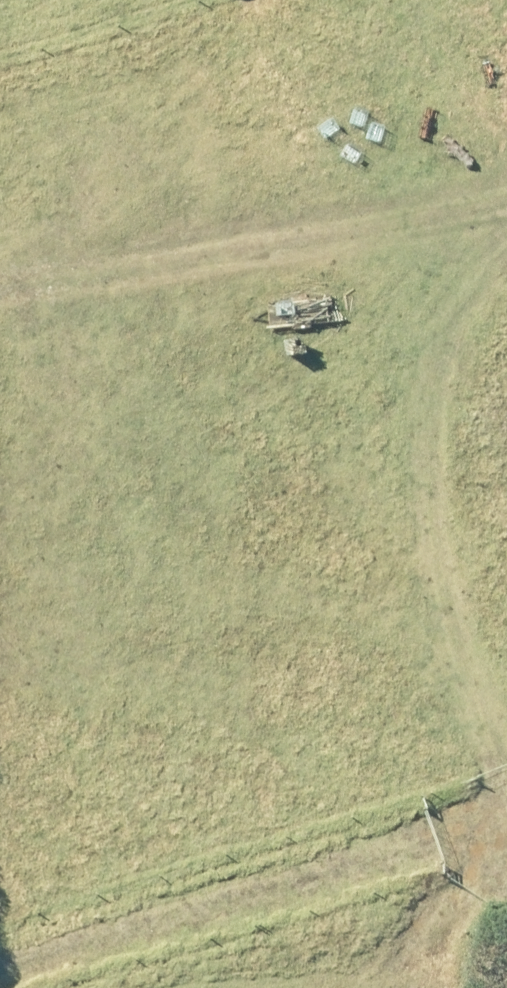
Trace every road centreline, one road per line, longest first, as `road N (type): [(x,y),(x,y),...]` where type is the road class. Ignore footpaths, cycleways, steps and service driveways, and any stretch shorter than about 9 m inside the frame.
road 1 (track): [(506,259),(442,358),(425,486),(468,675),(506,798)]
road 2 (track): [(506,811),(414,852),(0,960)]
road 3 (track): [(506,200),(0,286)]

